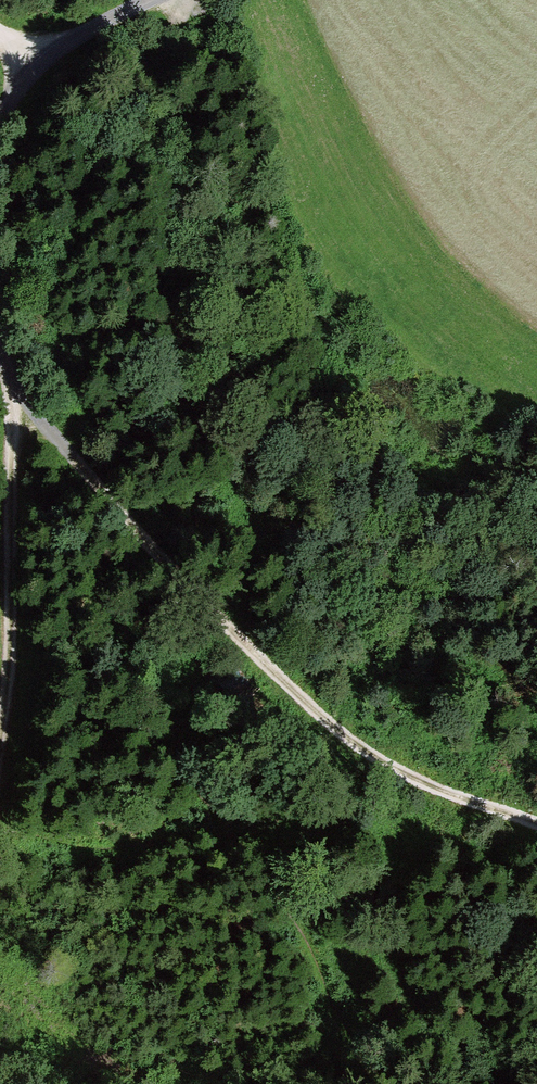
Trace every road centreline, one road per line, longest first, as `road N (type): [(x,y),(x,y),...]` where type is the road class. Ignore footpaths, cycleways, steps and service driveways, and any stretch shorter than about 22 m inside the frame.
road 1 (track): [(536,824),(415,784),(302,698),(65,443),(0,323)]
road 2 (track): [(0,762),(18,616),(10,351)]
road 3 (track): [(34,61),(156,0)]

